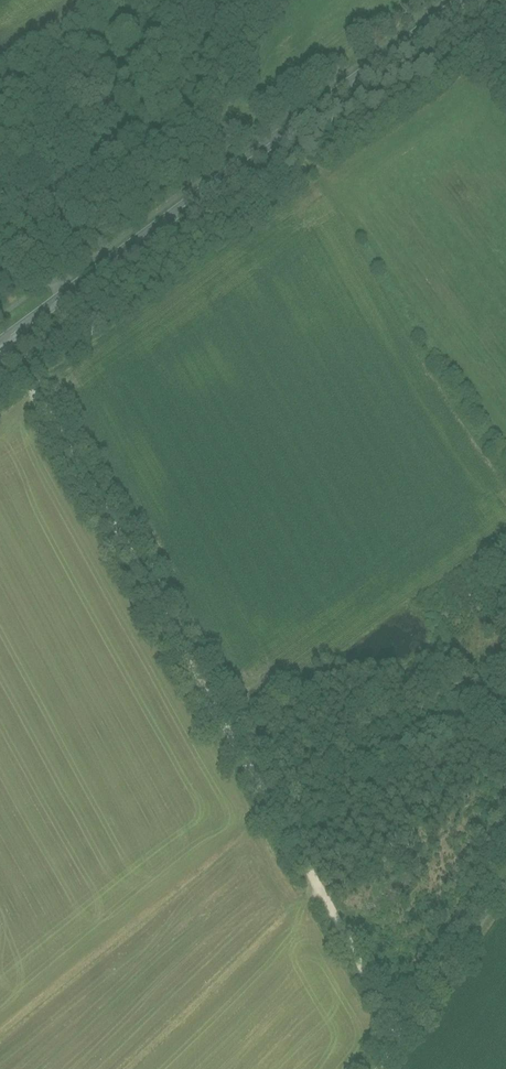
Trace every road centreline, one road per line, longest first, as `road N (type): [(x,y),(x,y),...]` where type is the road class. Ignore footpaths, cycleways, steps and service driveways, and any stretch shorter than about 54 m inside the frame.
road 1 (track): [(401,1040),(4,336)]
road 2 (tertiary): [(0,339),(467,0)]
road 3 (unclassified): [(380,1068),(505,882)]

